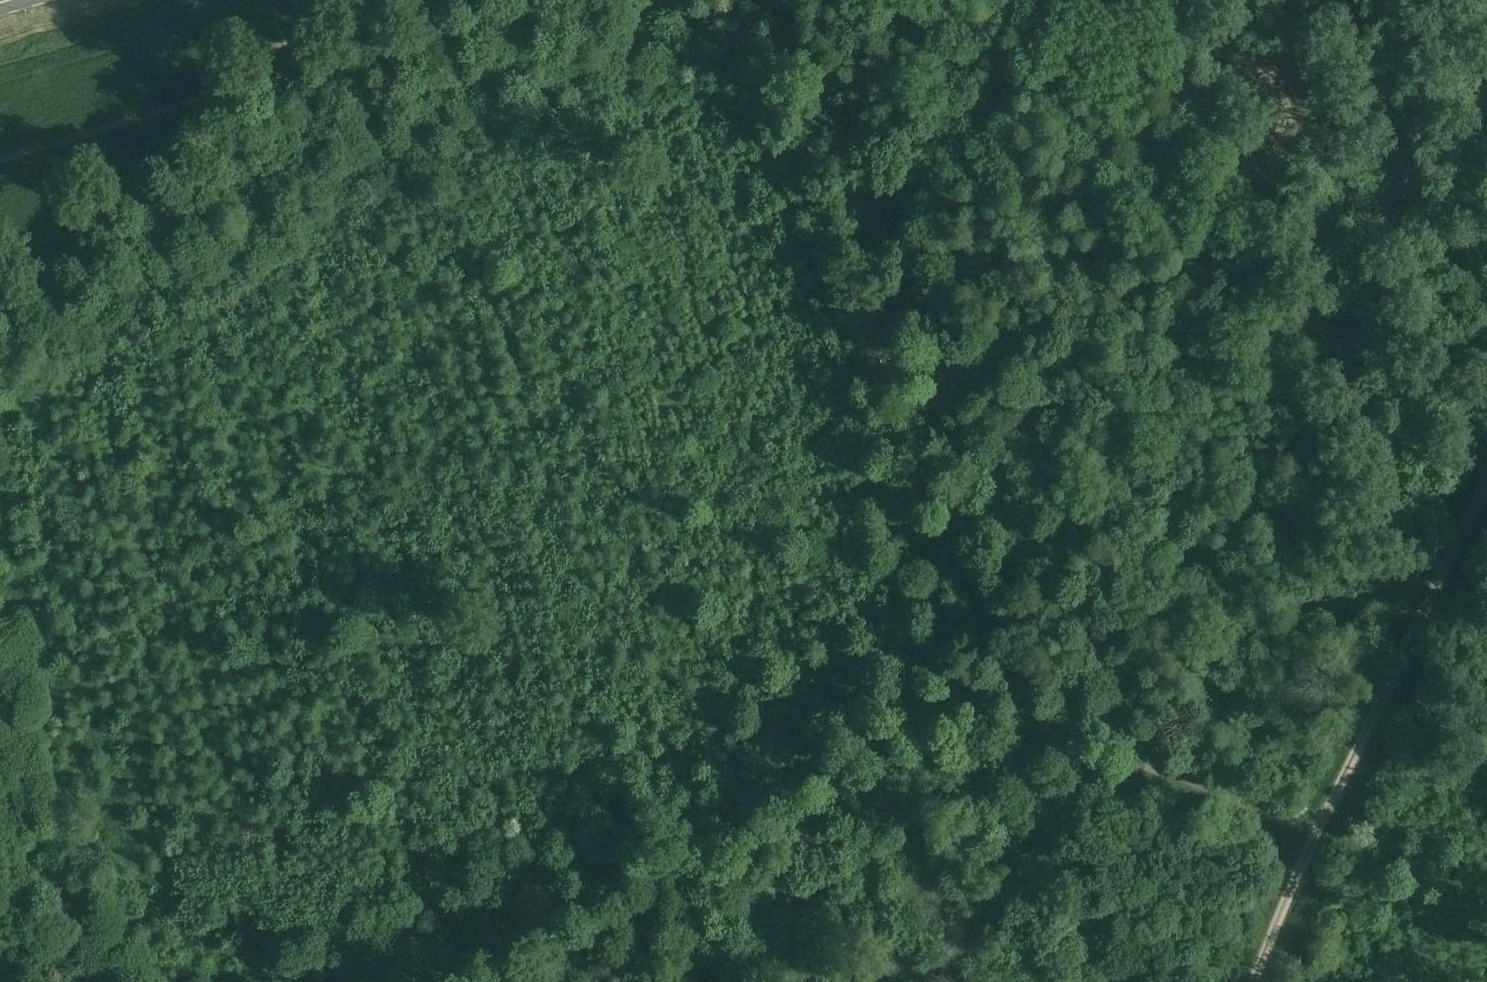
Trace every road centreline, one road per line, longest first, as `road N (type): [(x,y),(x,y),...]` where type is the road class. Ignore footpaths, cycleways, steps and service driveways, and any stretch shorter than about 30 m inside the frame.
road 1 (track): [(1261,981),(1310,853),(1486,476)]

